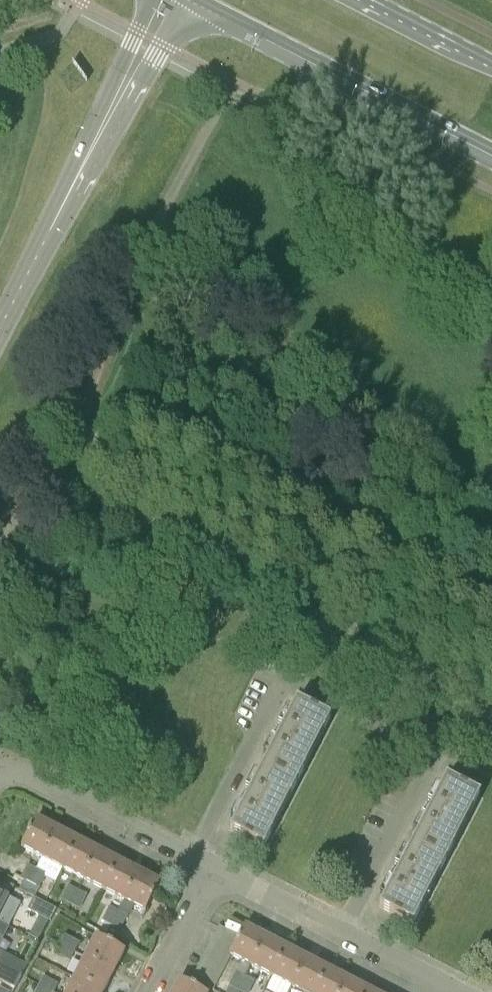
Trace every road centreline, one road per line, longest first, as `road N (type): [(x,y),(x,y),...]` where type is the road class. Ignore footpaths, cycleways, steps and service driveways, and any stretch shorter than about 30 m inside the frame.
road 1 (residential): [(343,930),(430,758),(429,746),(421,731),(298,667),(283,675),(195,854)]
road 2 (unclassified): [(0,327),(170,0)]
road 3 (primary): [(205,0),(491,148)]
road 4 (residential): [(195,854),(26,767)]
road 5 (residential): [(343,930),(211,863)]
road 6 (residential): [(145,991),(211,863)]
road 7 (primary): [(491,62),(372,0)]
road 8 (residential): [(451,986),(343,930)]

